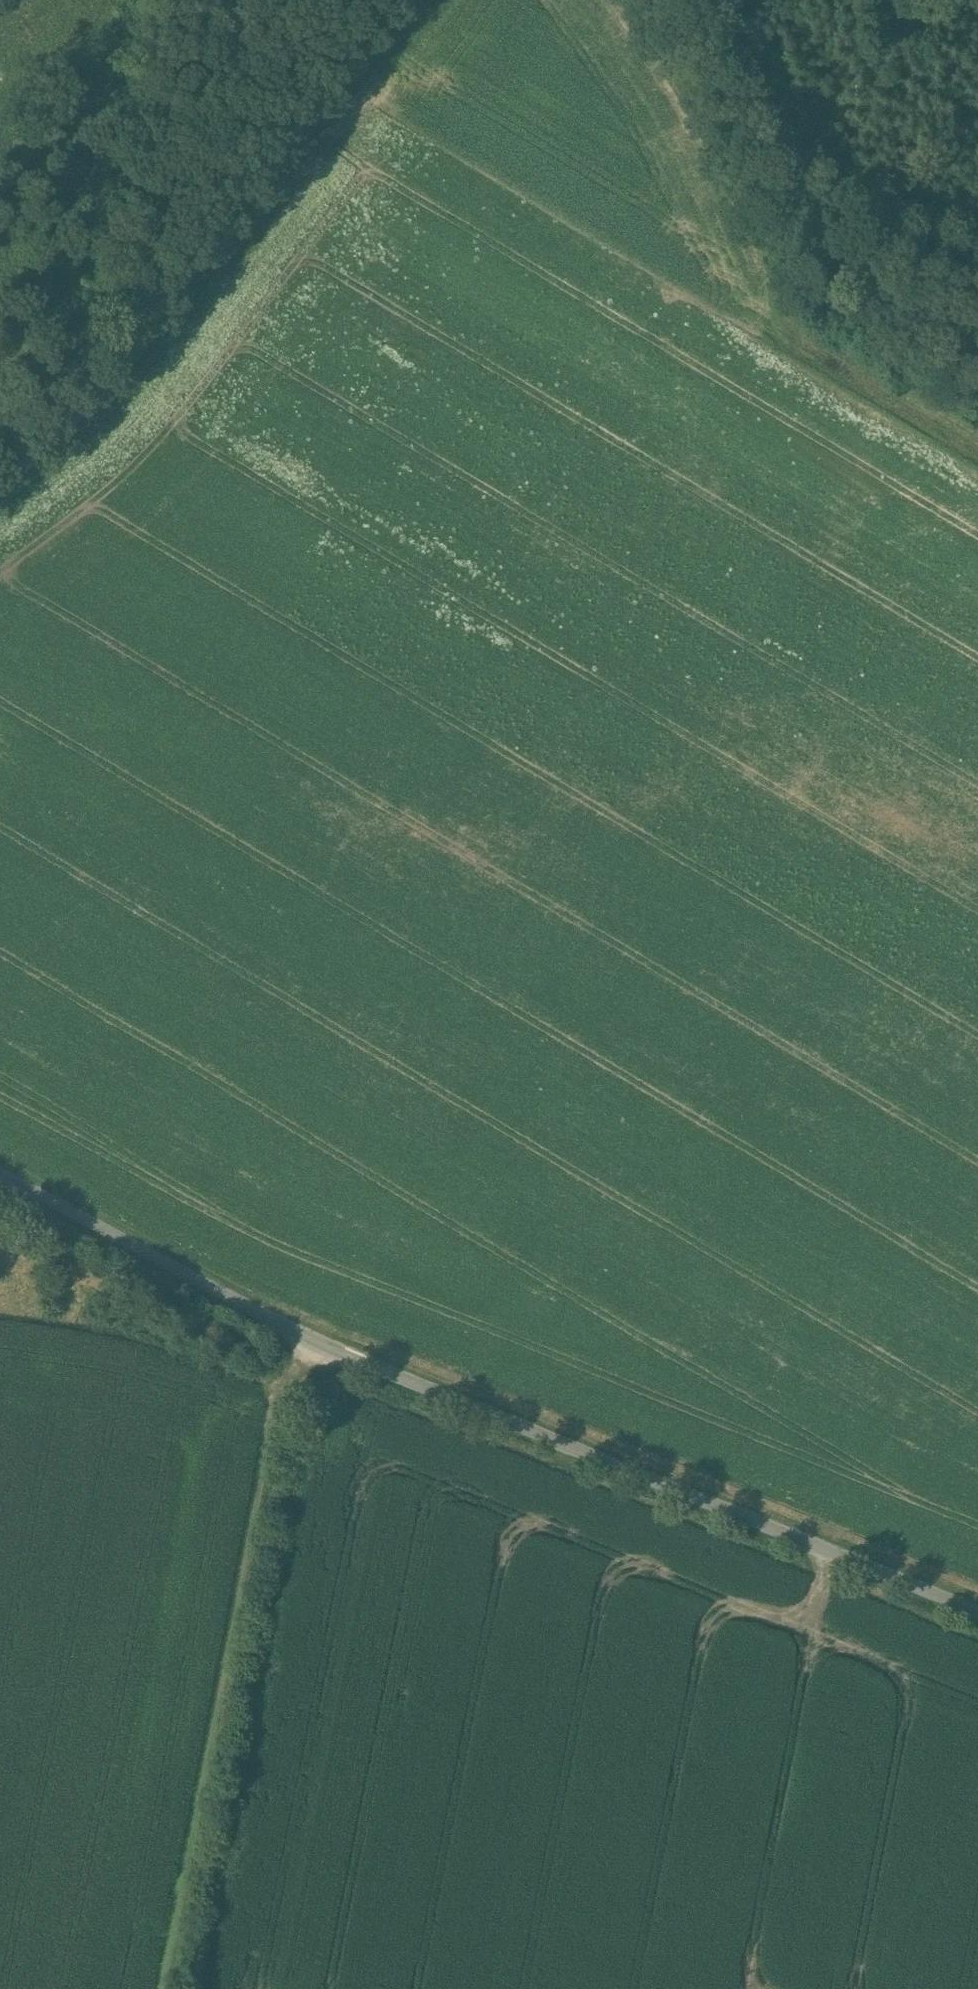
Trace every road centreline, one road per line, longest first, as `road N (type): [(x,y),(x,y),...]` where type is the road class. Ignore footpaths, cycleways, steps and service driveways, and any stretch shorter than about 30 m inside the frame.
road 1 (unclassified): [(977,1611),(319,1341),(0,1175)]
road 2 (unclassified): [(0,489),(102,398),(407,0)]

